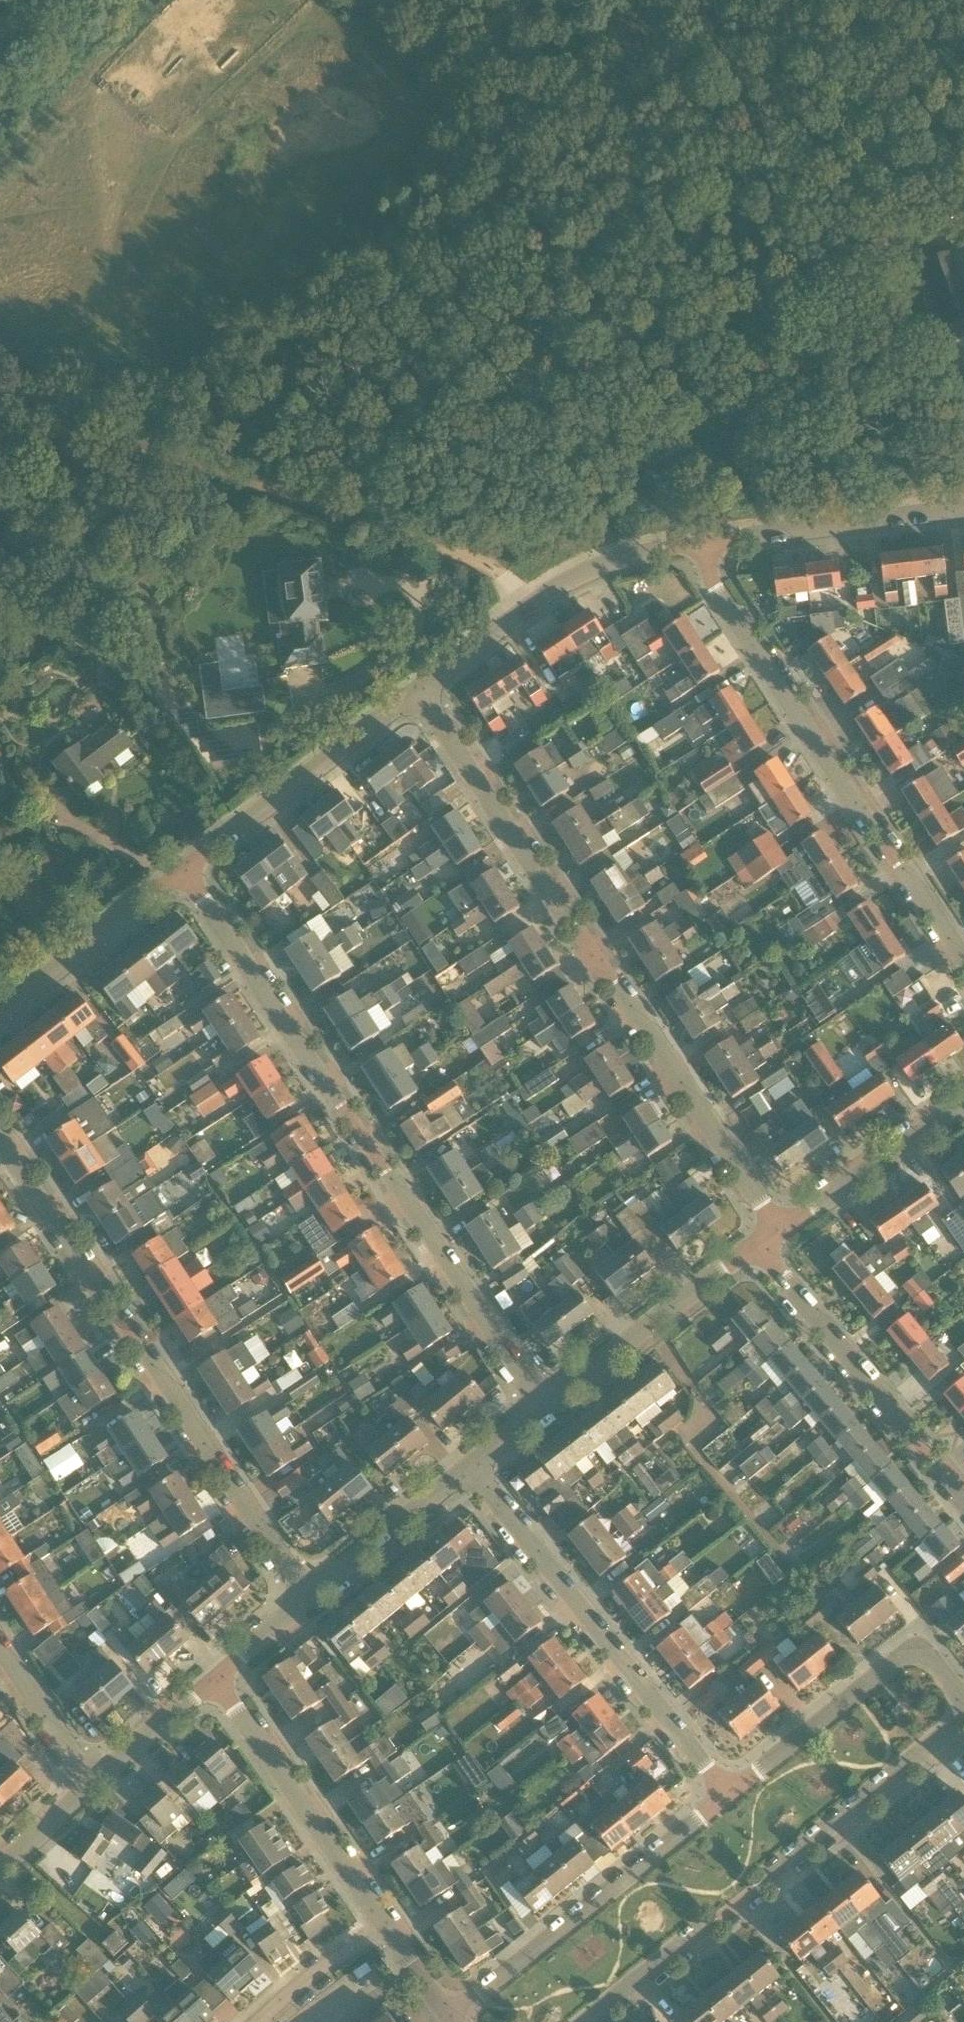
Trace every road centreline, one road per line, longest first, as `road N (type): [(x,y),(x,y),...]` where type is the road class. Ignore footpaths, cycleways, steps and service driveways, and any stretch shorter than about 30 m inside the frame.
road 1 (residential): [(779,1231),(418,690)]
road 2 (residential): [(539,1411),(188,871)]
road 3 (residential): [(304,1604),(0,1137)]
road 4 (residential): [(963,960),(687,545)]
road 5 (residential): [(588,2021),(963,1724)]
road 6 (residential): [(727,1795),(470,1469)]
road 7 (residential): [(447,2017),(727,1795)]
road 8 (track): [(209,463),(505,576),(527,607)]
road 9 (residential): [(963,1500),(758,1247)]
road 10 (residential): [(418,690),(576,575),(687,545)]
road 11 (residential): [(727,1795),(907,1652),(963,1700)]
road 12 (residential): [(188,871),(418,690)]
road 13 (residential): [(379,1919),(214,1679)]
road 14 (residential): [(687,545),(963,509)]
road 15 (residential): [(539,1411),(758,1247)]
road 16 (residential): [(0,1015),(188,871)]
road 17 (residential): [(779,1231),(963,1103)]
road 18 (residential): [(304,1604),(470,1469)]
road 19 (residential): [(95,1786),(0,1647)]
road 20 (residential): [(95,1786),(214,1679)]
road 21 (residential): [(261,2021),(379,1919)]
road 22 (track): [(209,463),(75,432)]
road 23 (residential): [(0,1872),(95,1786)]

